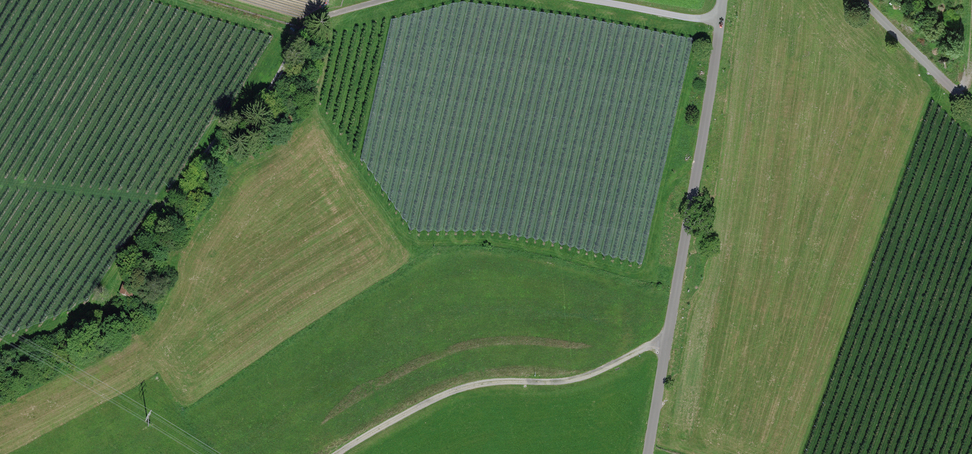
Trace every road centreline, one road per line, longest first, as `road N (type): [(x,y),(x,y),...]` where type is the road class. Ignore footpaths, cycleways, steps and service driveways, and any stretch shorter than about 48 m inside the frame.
road 1 (track): [(0,351),(83,322),(108,304),(146,221),(279,77),(311,22),(382,0)]
road 2 (unclassified): [(722,0),(694,207),(648,453)]
road 3 (track): [(664,342),(575,381),(474,387),(432,401),(341,453)]
road 4 (track): [(0,181),(169,200)]
road 5 (unclassified): [(861,0),(971,105)]
road 6 (track): [(587,0),(720,17)]

